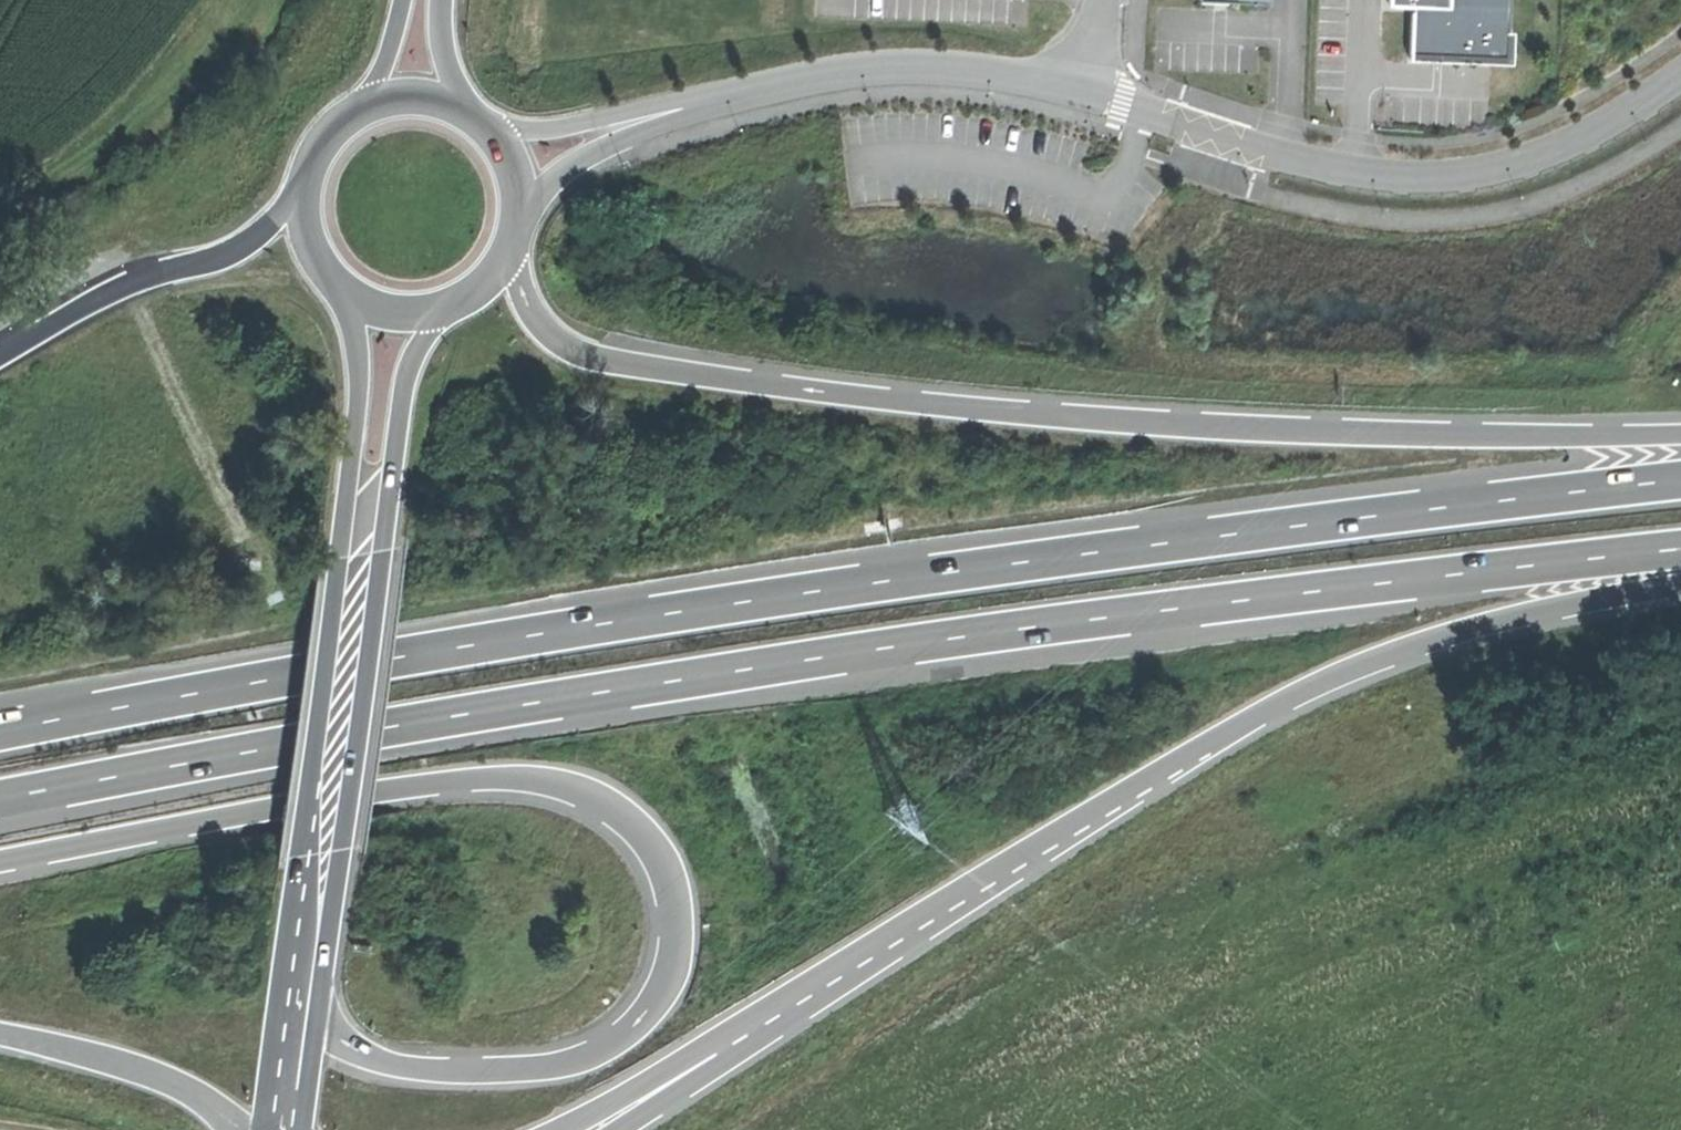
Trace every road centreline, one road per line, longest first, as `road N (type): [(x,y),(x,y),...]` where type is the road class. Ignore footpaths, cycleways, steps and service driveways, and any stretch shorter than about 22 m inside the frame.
road 1 (motorway): [(0,799),(919,642),(1680,545)]
road 2 (motorway): [(1680,478),(899,579),(0,731)]
road 3 (motorway): [(0,862),(475,776),(567,789),(611,809),(644,839),(667,877),(671,965),(645,1009),(615,1038),(549,1066),(387,1062),(327,1031),(301,985)]
road 4 (motorway): [(1680,430),(1411,432),(1250,423),(953,402),(624,361),(565,342),(534,317),(503,262)]
road 5 (motorway): [(720,1052),(1186,753),(1280,704),(1446,637),(1543,609),(1680,584)]
road 6 (unclassified): [(1077,90),(1340,169),(1439,175),(1531,158),(1600,130),(1680,75)]
road 7 (primary): [(301,985),(366,507)]
road 8 (unclassified): [(661,112),(772,84),(881,69),(1009,76),(1077,90)]
road 9 (motorway): [(300,197),(241,243),(97,298),(0,355)]
road 10 (motorway): [(0,1033),(179,1083),(234,1129)]
road 11 (primary): [(337,288),(353,336),(355,454),(366,507)]
road 12 (primary): [(366,507),(396,437),(417,343),(446,309)]
road 13 (motorway): [(559,1129),(664,1068),(720,1052)]
road 14 (unclassified): [(518,207),(661,112)]
road 15 (unclassified): [(661,112),(494,139)]
road 16 (primary): [(281,1127),(301,985)]
road 17 (secondary): [(486,130),(457,86),(441,0)]
road 18 (primary): [(486,130),(428,99),(362,108)]
road 19 (motorway): [(615,1129),(720,1052)]

